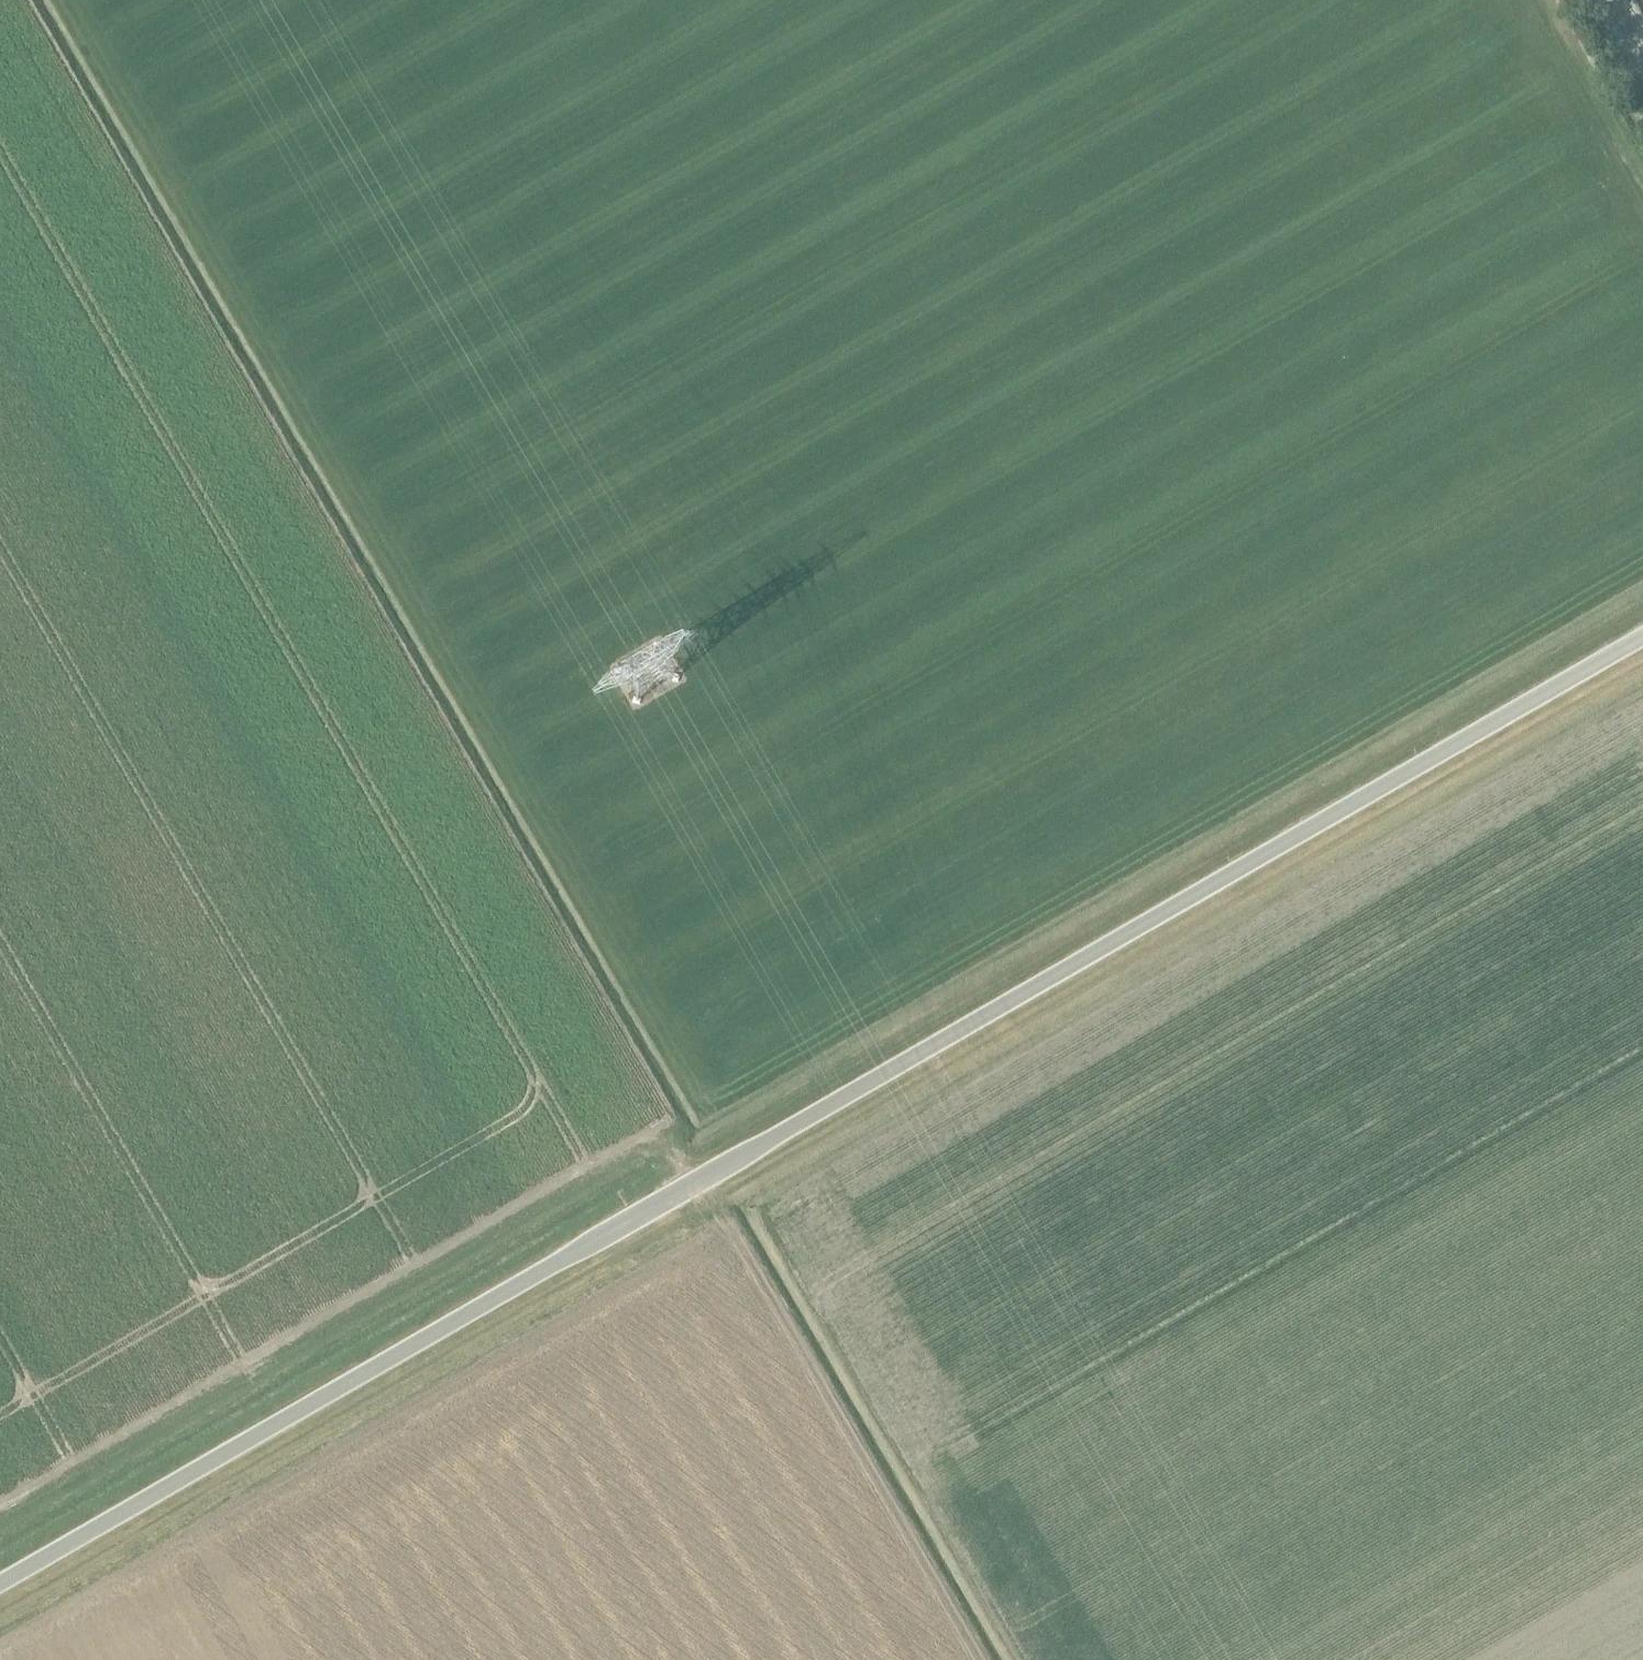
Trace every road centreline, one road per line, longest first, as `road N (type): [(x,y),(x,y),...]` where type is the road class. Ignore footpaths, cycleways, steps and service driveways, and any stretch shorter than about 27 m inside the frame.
road 1 (unclassified): [(0,1589),(1642,642)]

